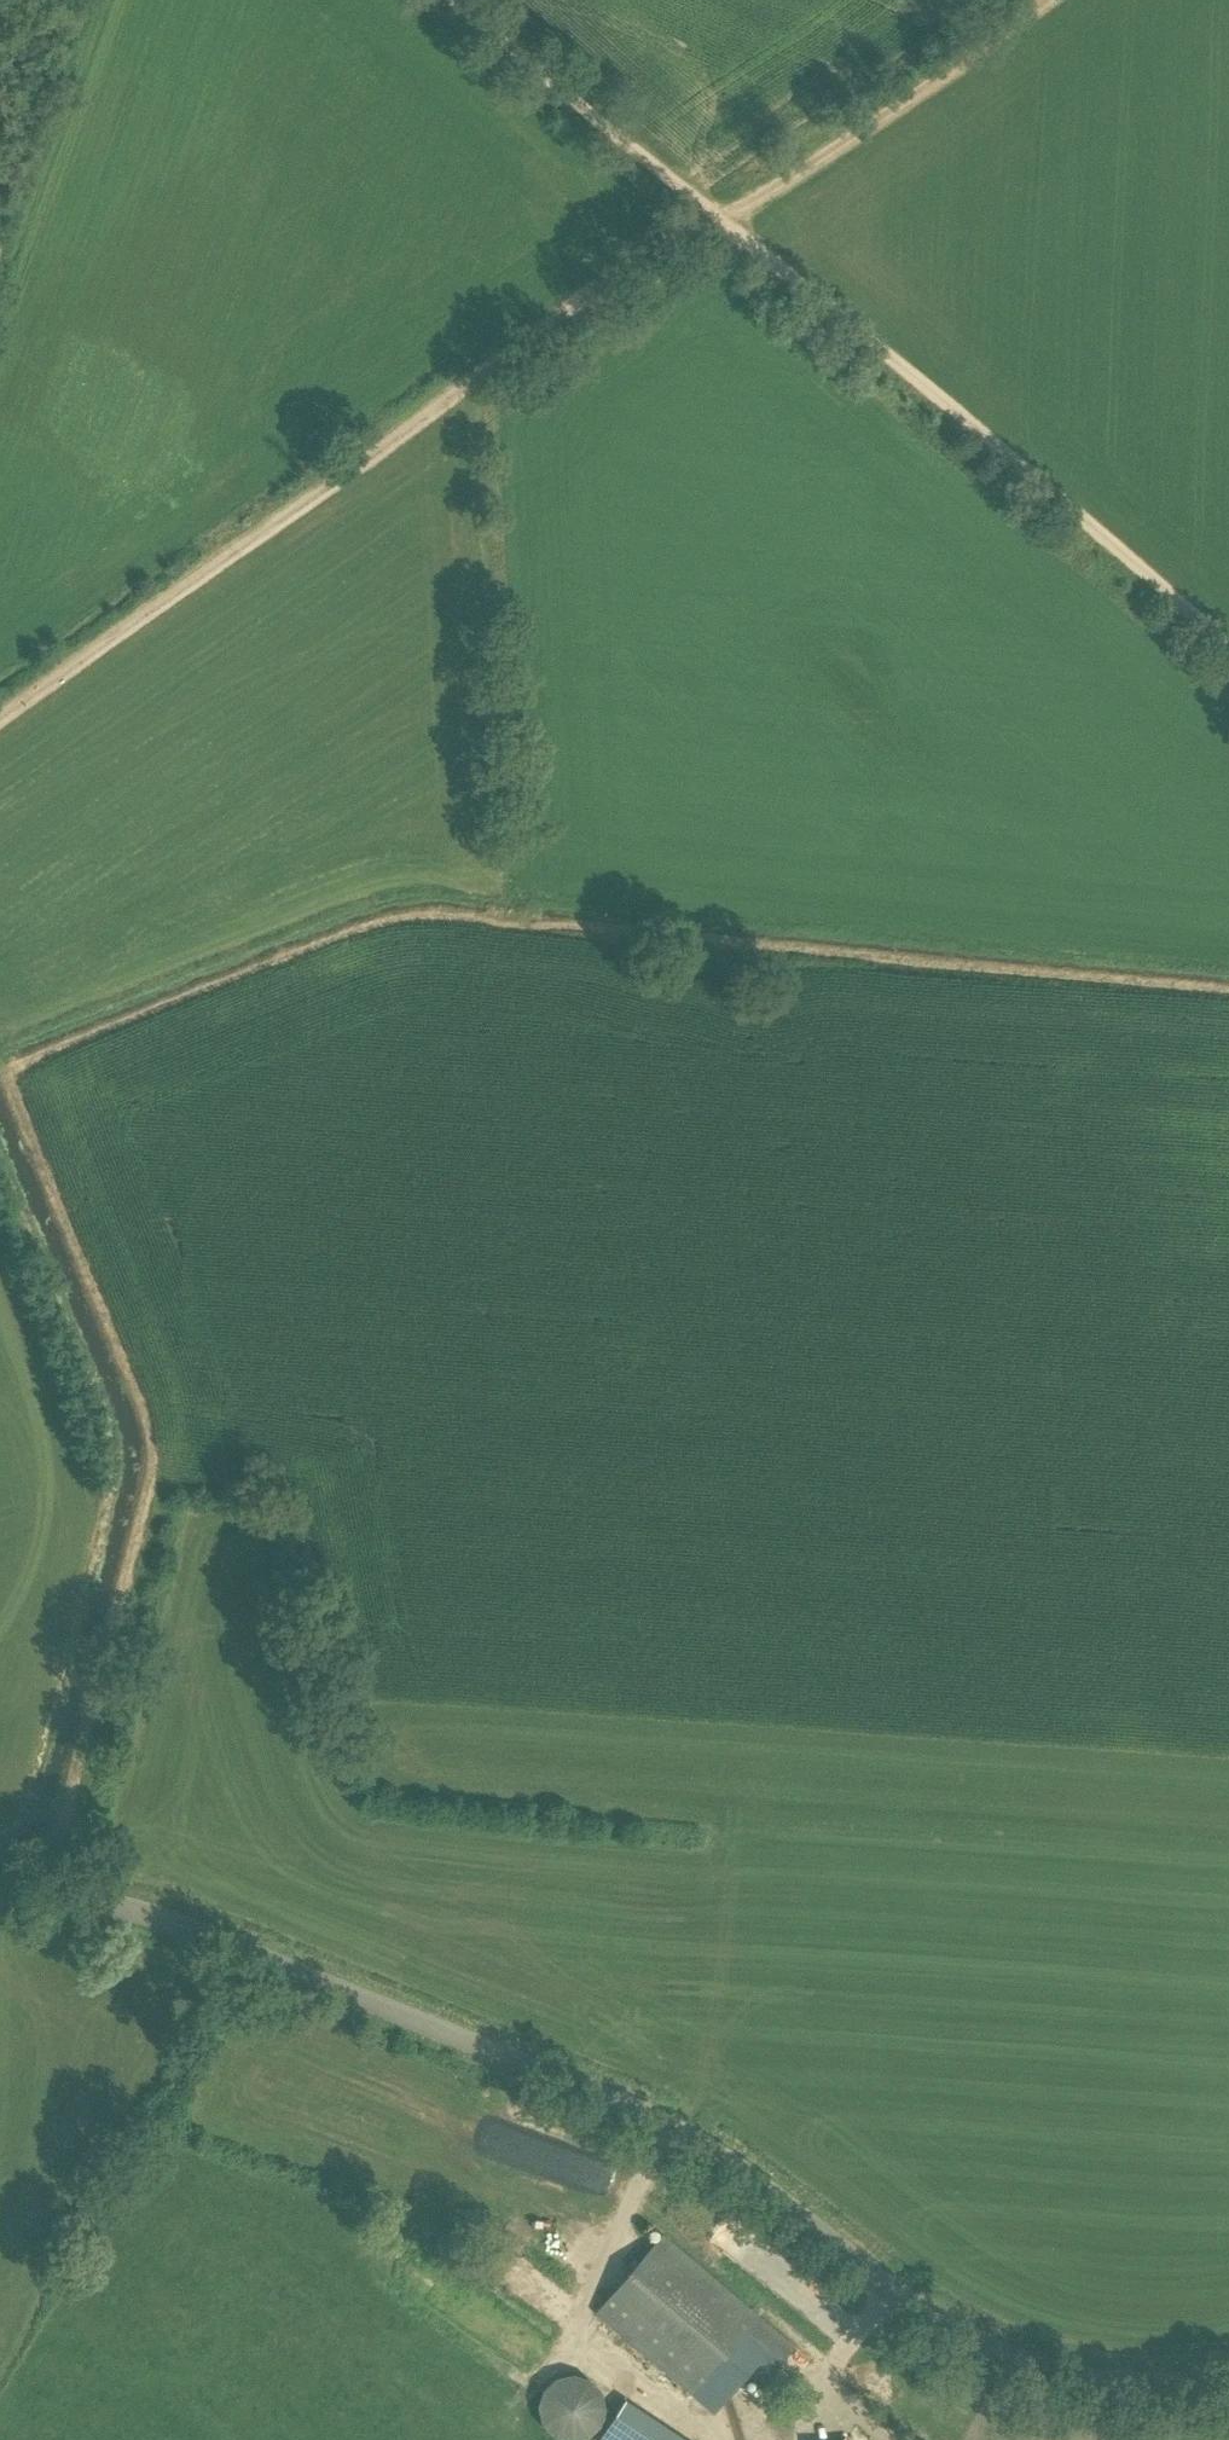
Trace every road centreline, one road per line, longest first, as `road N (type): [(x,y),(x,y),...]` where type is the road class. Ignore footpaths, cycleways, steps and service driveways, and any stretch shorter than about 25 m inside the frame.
road 1 (unclassified): [(0,1906),(104,1909),(156,1923),(636,2111),(676,2129),(912,2309),(1007,2358),(1161,2392),(1228,2385)]
road 2 (track): [(710,211),(0,717)]
road 3 (track): [(1228,651),(725,221)]
road 4 (track): [(725,221),(1042,0)]
road 5 (track): [(725,221),(462,0)]

